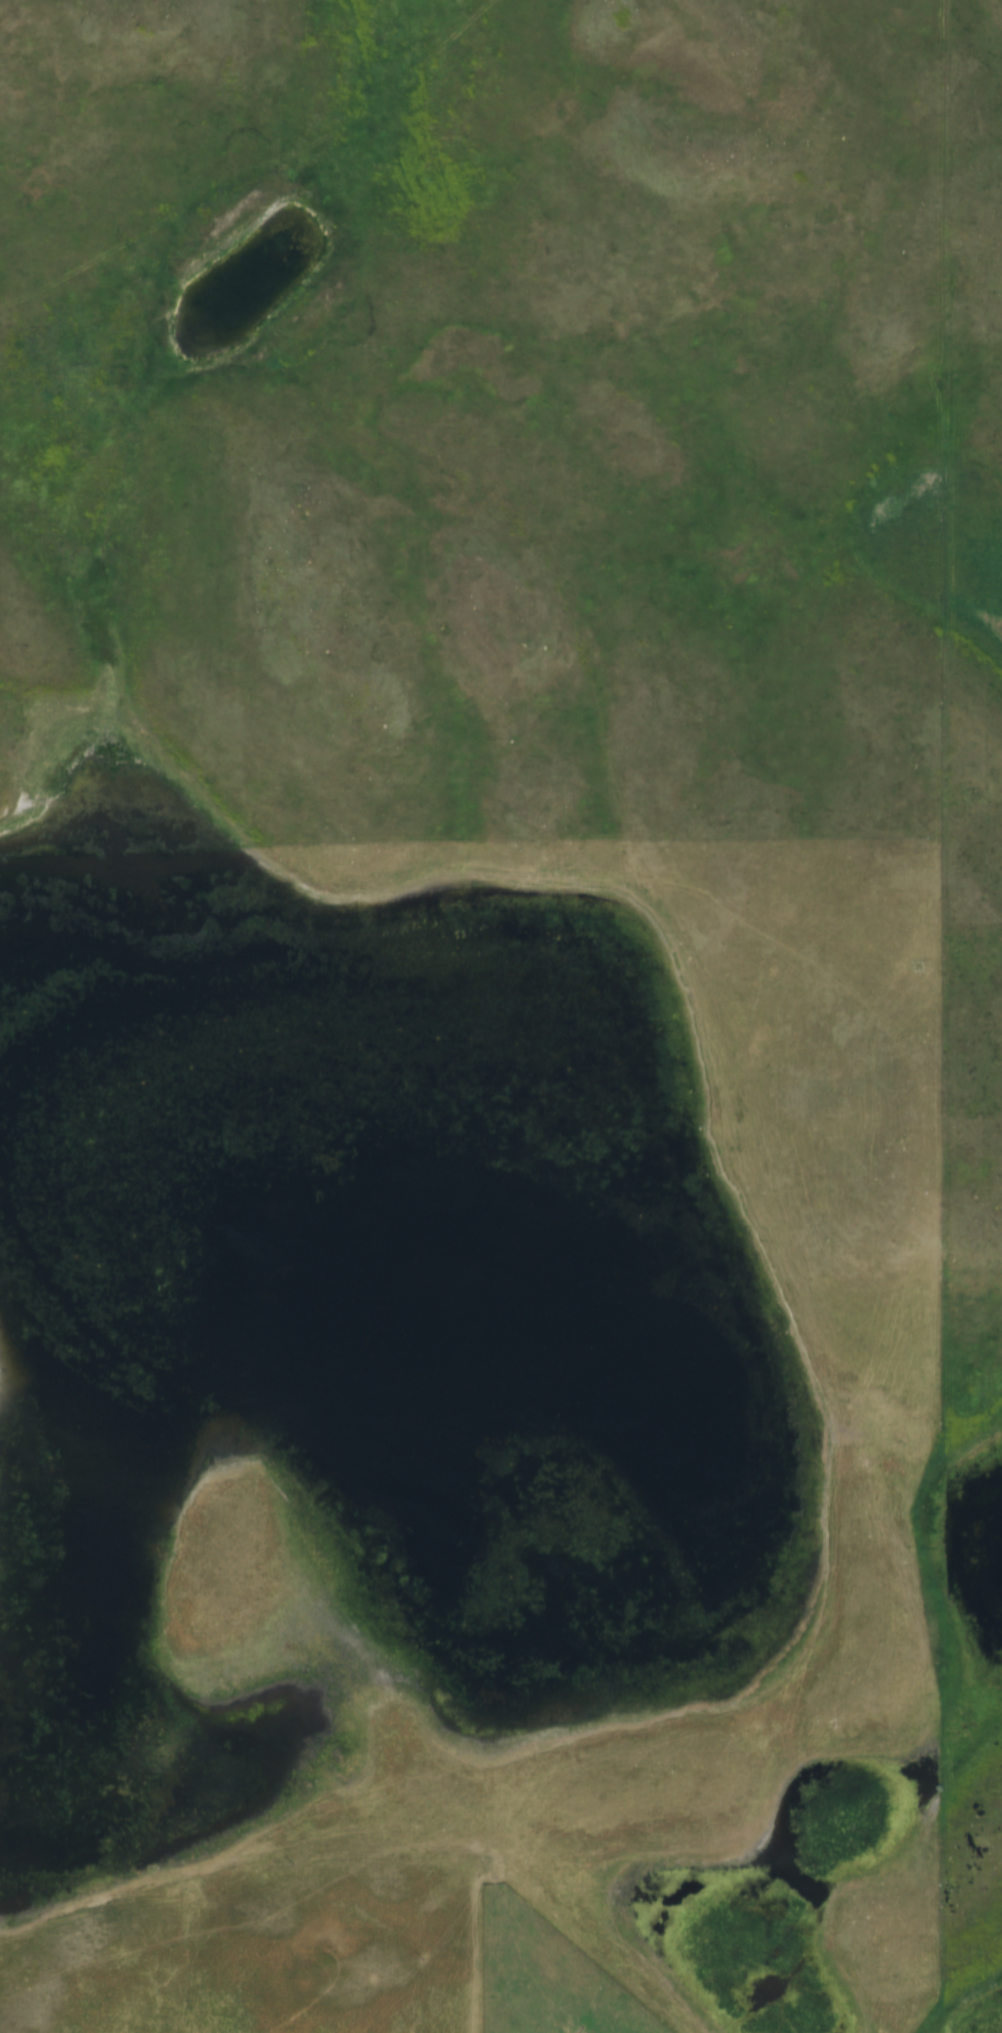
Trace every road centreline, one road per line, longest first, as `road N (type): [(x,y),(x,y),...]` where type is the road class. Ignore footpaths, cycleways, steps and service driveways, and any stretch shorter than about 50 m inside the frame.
road 1 (track): [(895,2032),(904,0)]

